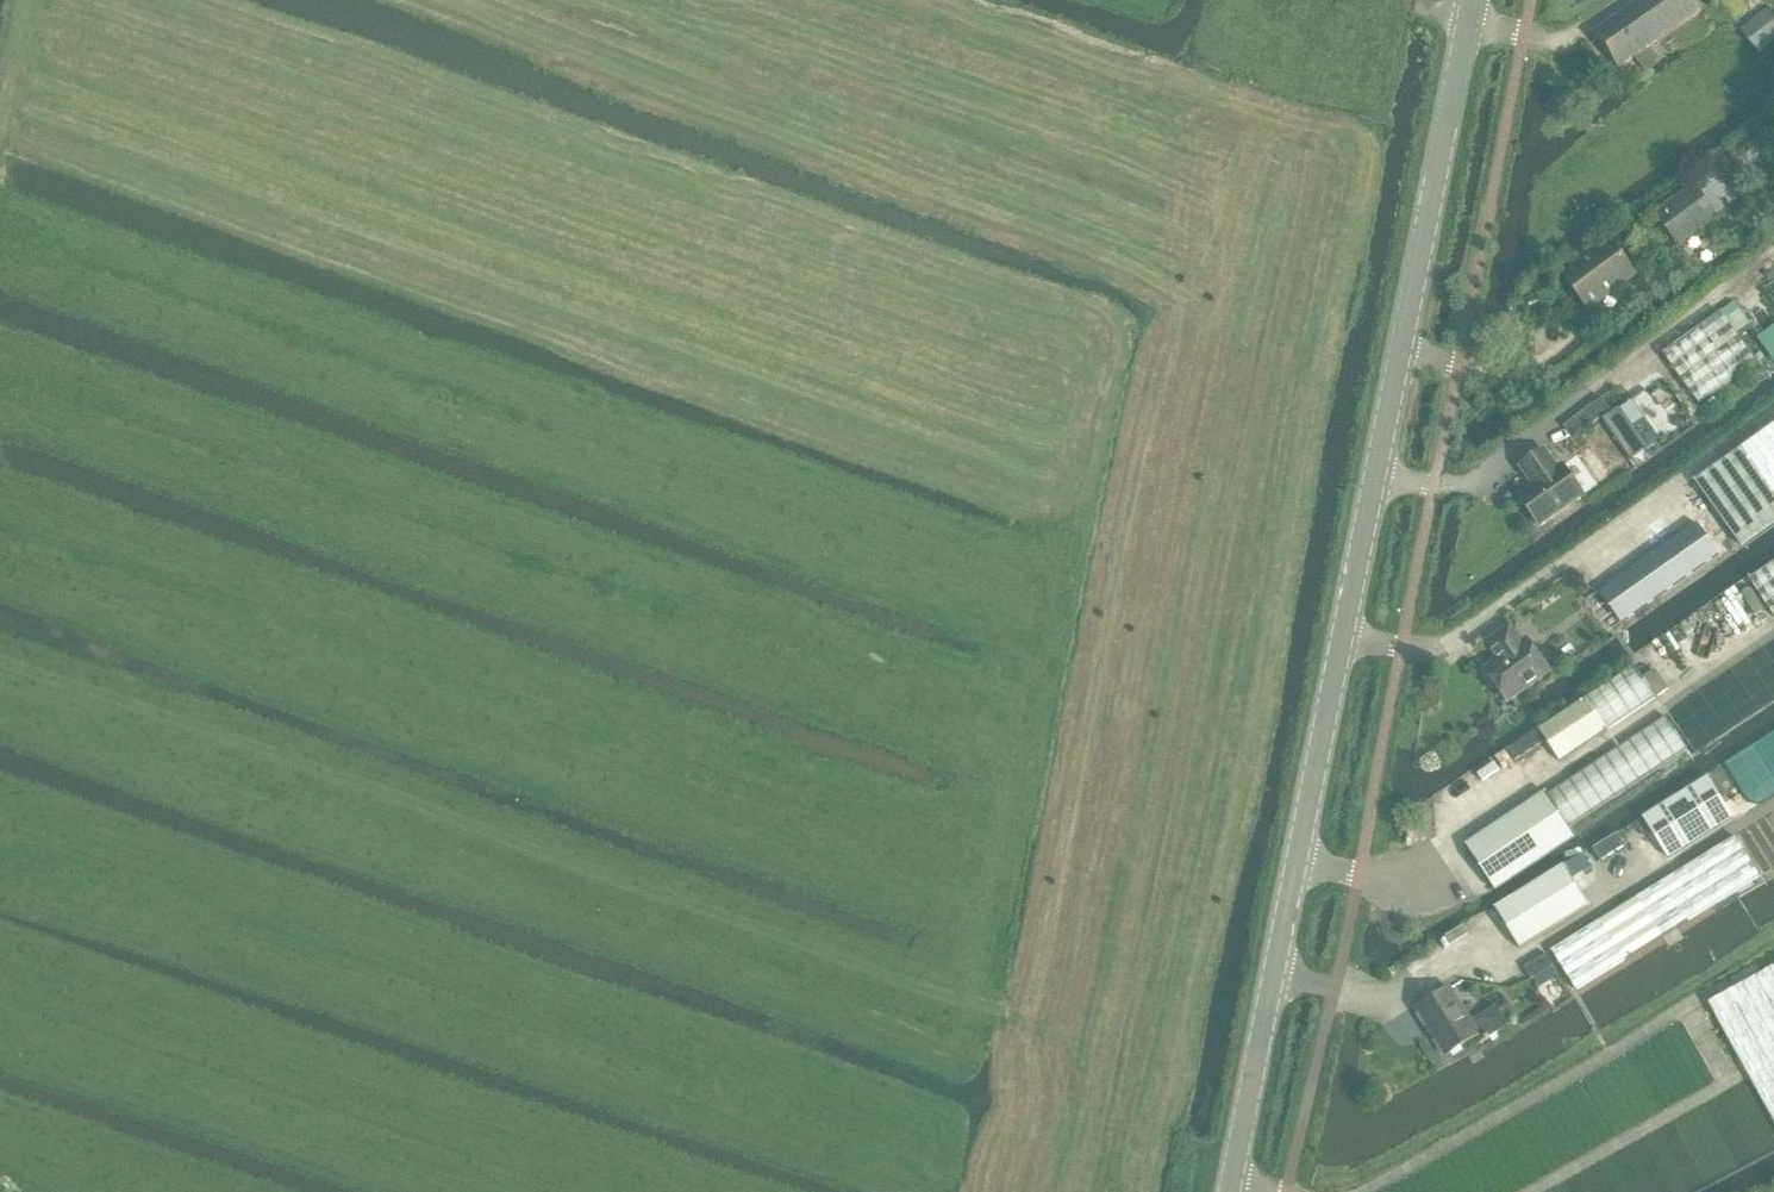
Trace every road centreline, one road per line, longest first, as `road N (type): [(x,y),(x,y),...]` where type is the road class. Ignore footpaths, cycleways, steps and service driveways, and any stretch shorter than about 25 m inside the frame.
road 1 (tertiary): [(1473,0),(1230,1191)]

